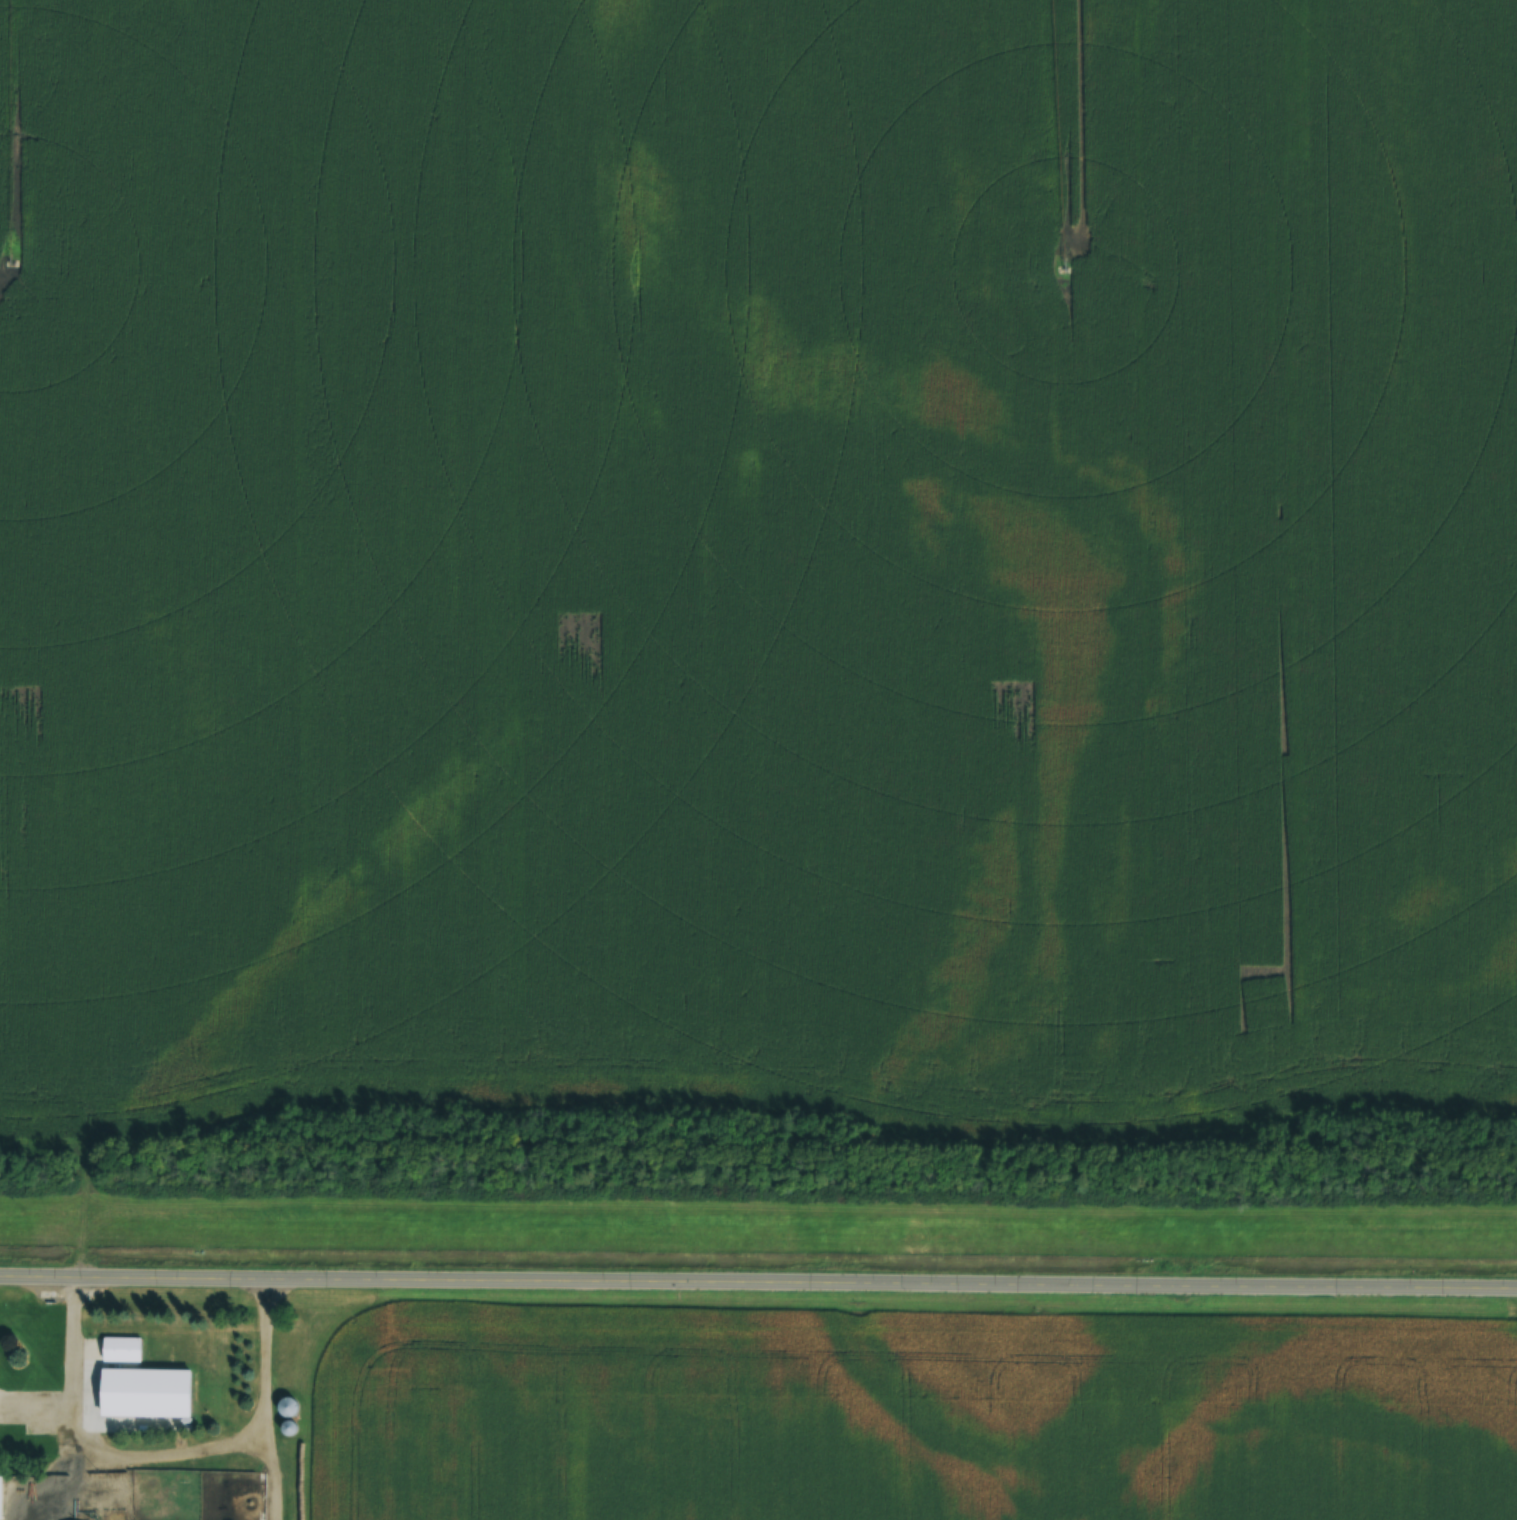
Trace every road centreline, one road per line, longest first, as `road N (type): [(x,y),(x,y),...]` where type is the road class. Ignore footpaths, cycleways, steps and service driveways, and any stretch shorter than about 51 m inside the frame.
road 1 (tertiary): [(1516,1281),(0,1272)]

